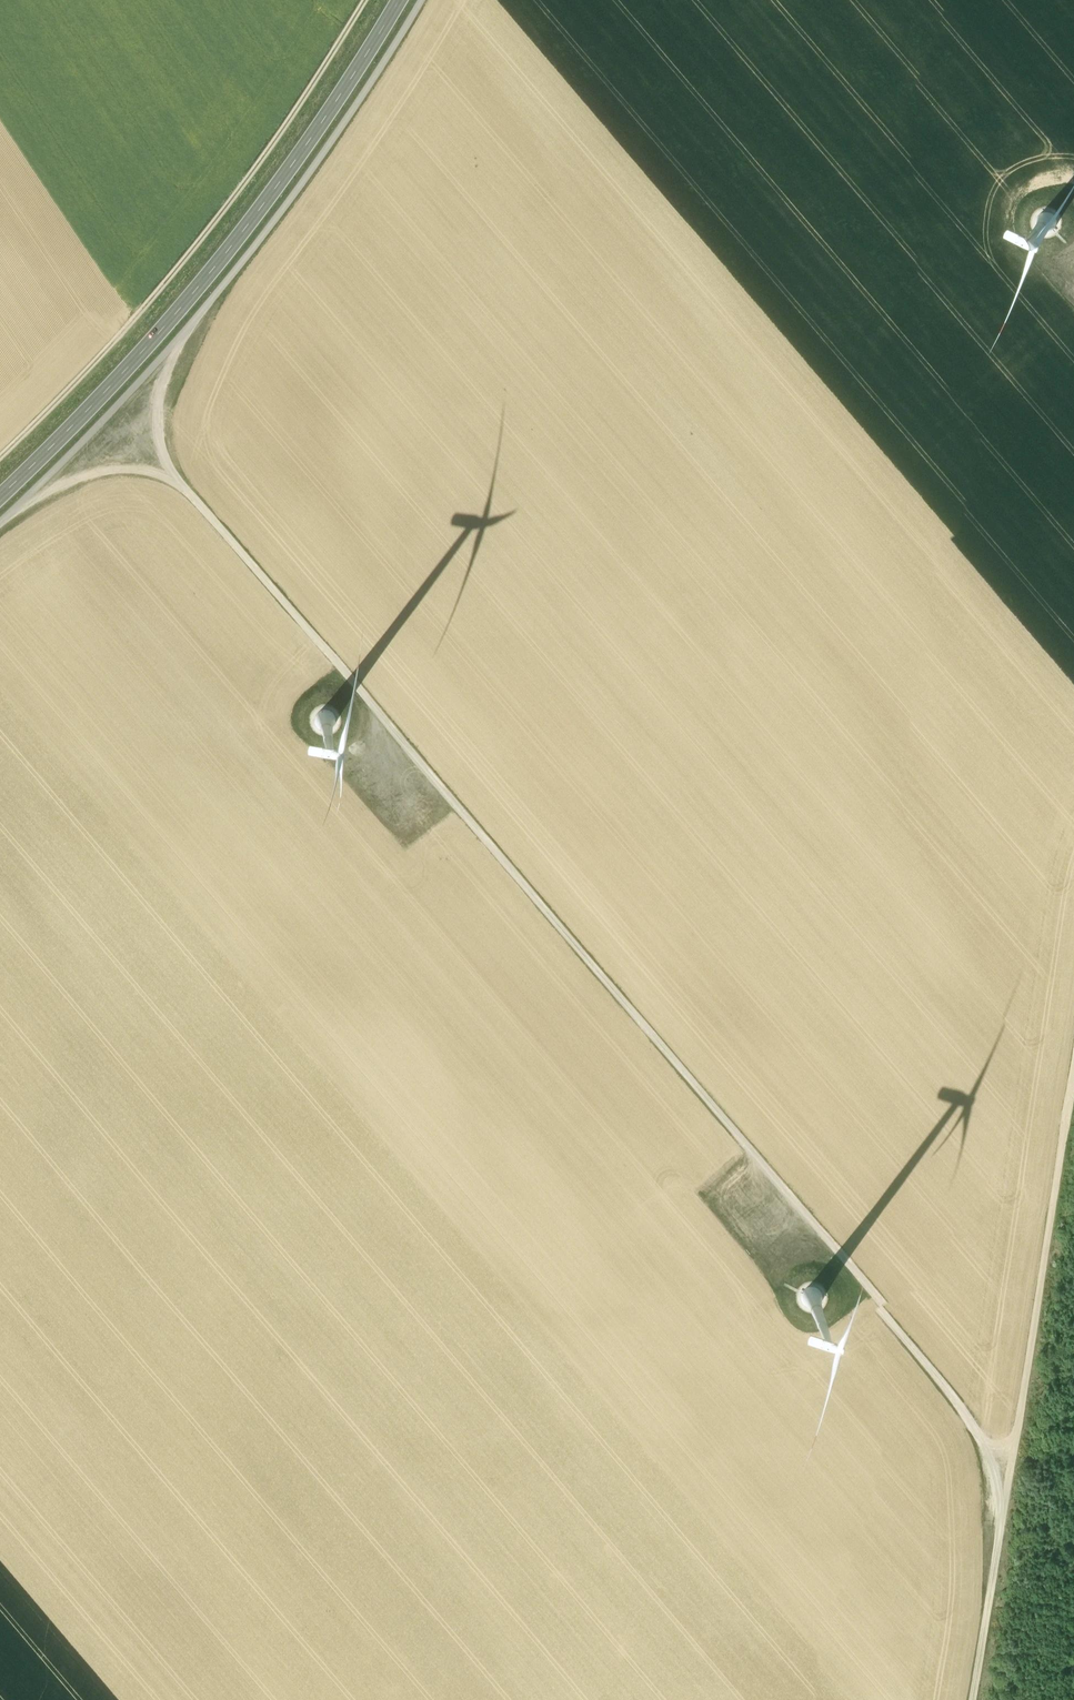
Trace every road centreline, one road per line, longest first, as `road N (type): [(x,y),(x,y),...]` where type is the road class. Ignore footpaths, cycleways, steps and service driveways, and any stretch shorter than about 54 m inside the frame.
road 1 (track): [(0,526),(187,334),(316,165),(421,0)]
road 2 (secondary): [(0,497),(246,225),(398,0)]
road 3 (track): [(1073,1080),(974,1699)]
road 4 (track): [(0,458),(213,224),(362,0)]

